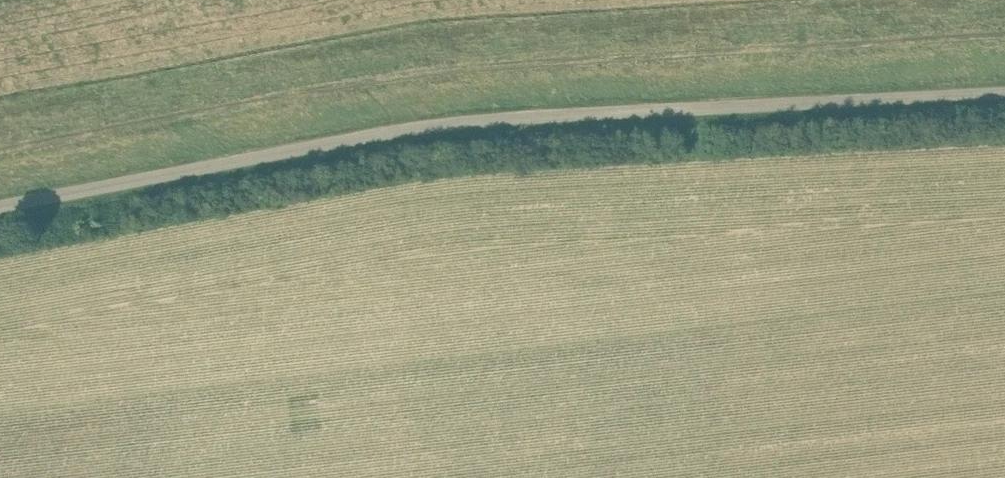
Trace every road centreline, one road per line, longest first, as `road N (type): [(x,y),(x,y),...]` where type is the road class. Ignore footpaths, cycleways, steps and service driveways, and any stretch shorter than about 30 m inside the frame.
road 1 (unclassified): [(0,209),(457,121),(1004,93)]

